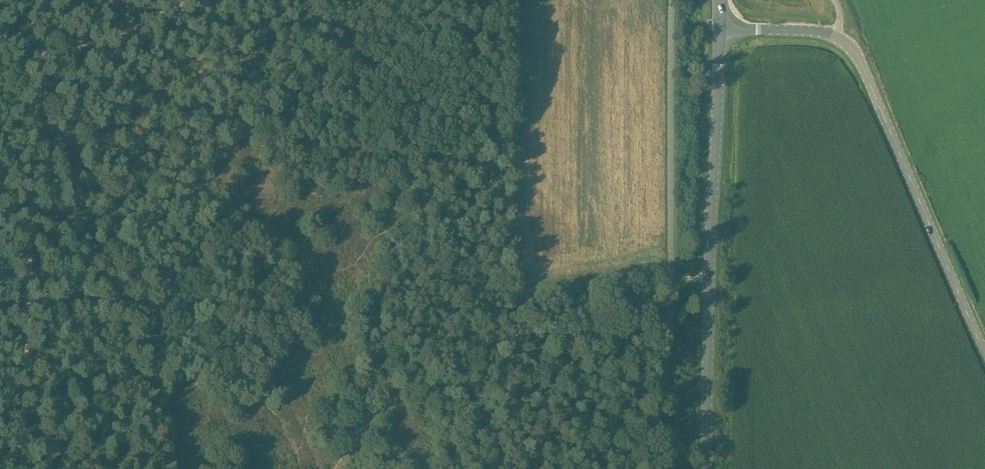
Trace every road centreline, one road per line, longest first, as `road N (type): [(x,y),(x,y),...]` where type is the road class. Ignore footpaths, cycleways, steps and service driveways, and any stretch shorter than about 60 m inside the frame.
road 1 (tertiary): [(984,350),(854,51),(823,32),(718,31)]
road 2 (secondary): [(705,468),(718,31)]
road 3 (track): [(17,468),(37,62)]
road 4 (track): [(497,310),(625,278),(672,278)]

